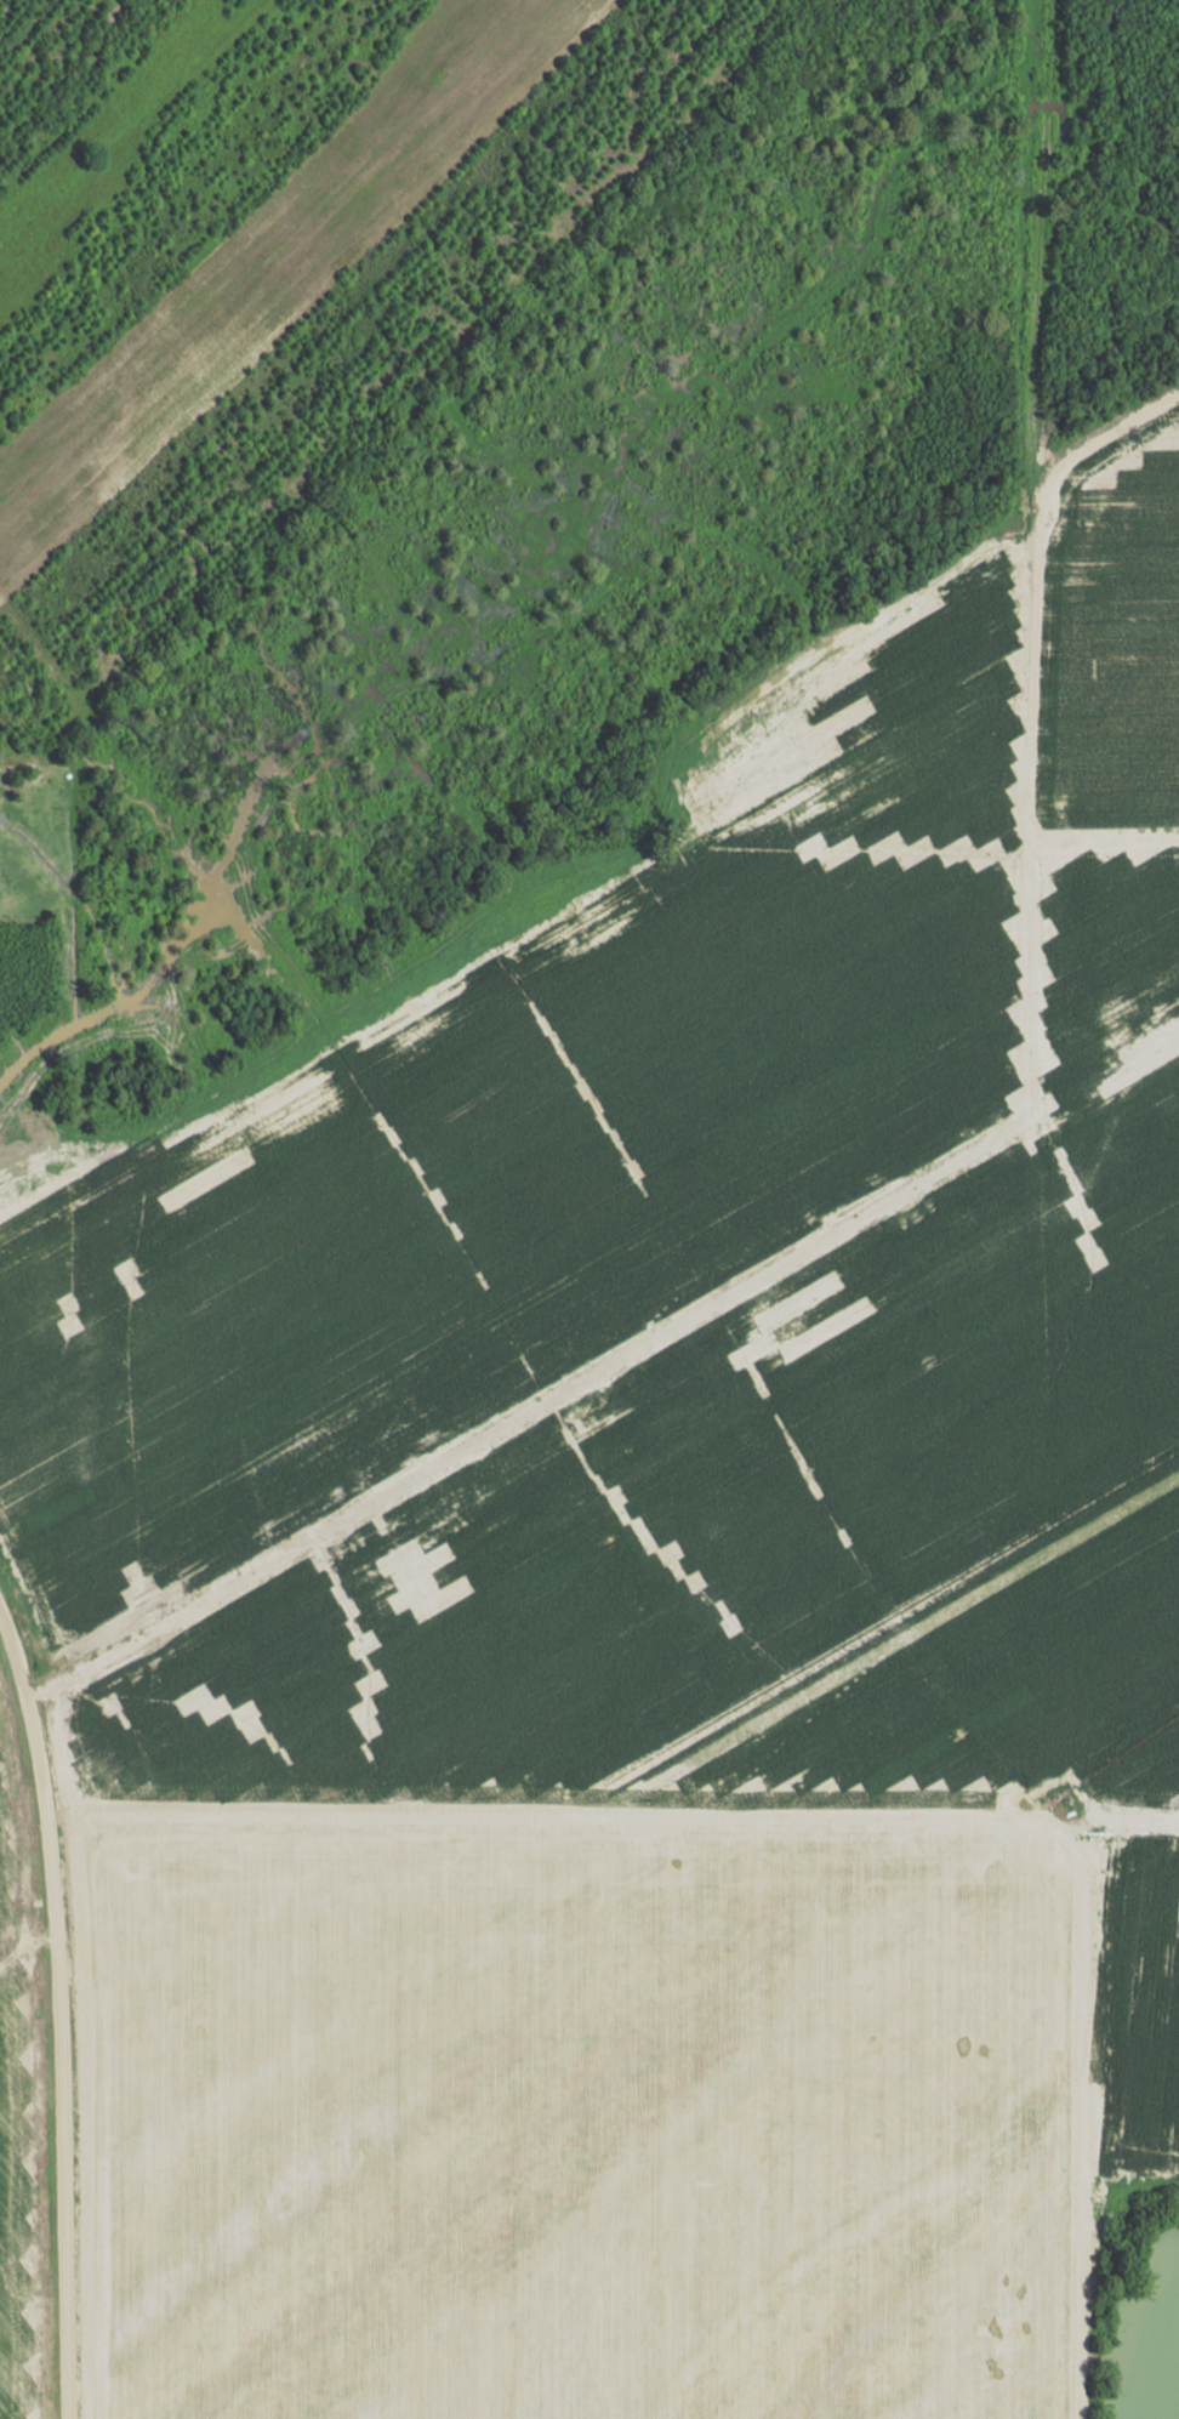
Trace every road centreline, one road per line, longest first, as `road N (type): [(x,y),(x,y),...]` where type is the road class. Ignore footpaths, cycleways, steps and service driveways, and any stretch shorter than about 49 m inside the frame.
road 1 (track): [(63,2418),(44,1828),(0,1626)]
road 2 (track): [(1178,785),(1106,827),(1069,836),(1060,848),(1084,994)]

